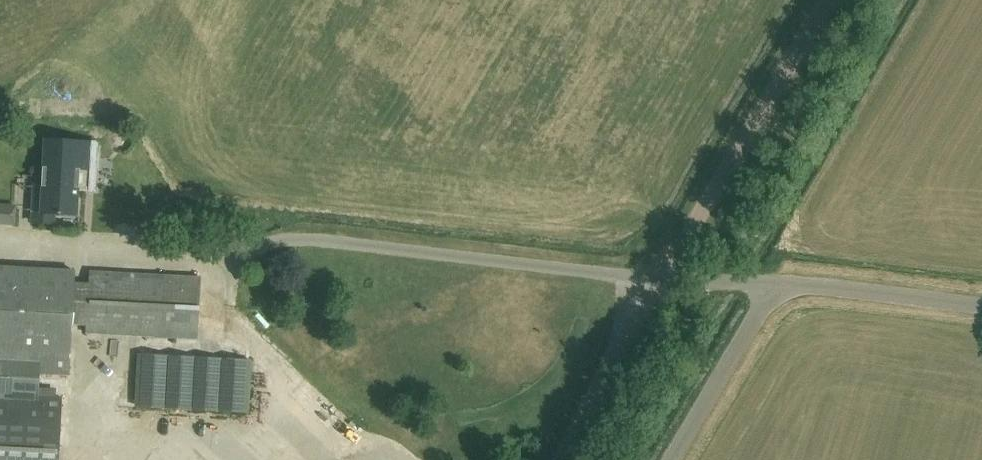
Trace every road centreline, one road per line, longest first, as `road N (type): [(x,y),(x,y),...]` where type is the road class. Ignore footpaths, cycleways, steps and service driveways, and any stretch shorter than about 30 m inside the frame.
road 1 (unclassified): [(827,0),(661,280)]
road 2 (unclassified): [(775,285),(981,308)]

